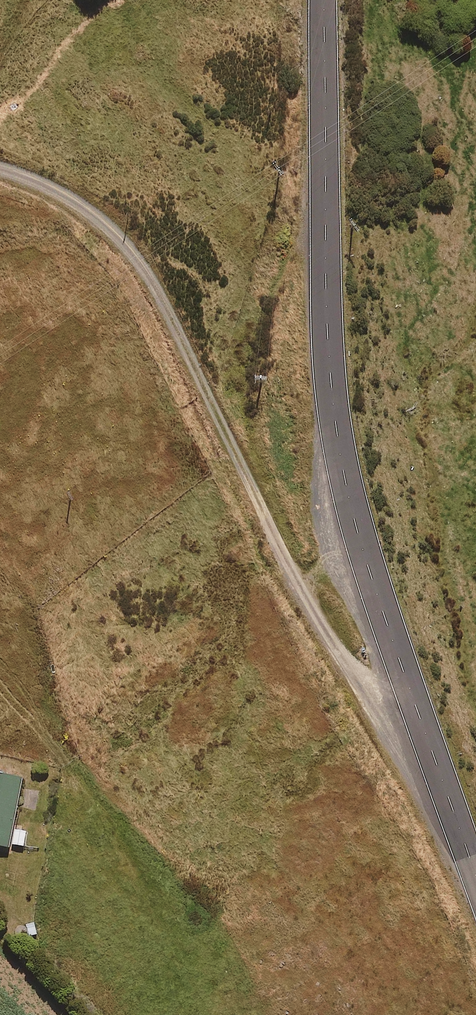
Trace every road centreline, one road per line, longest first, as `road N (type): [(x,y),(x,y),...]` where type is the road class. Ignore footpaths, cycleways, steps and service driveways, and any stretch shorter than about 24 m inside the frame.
road 1 (secondary): [(475,876),(365,554),(335,429),(323,0)]
road 2 (track): [(0,194),(84,218),(142,277),(279,549),(362,694),(420,721)]

